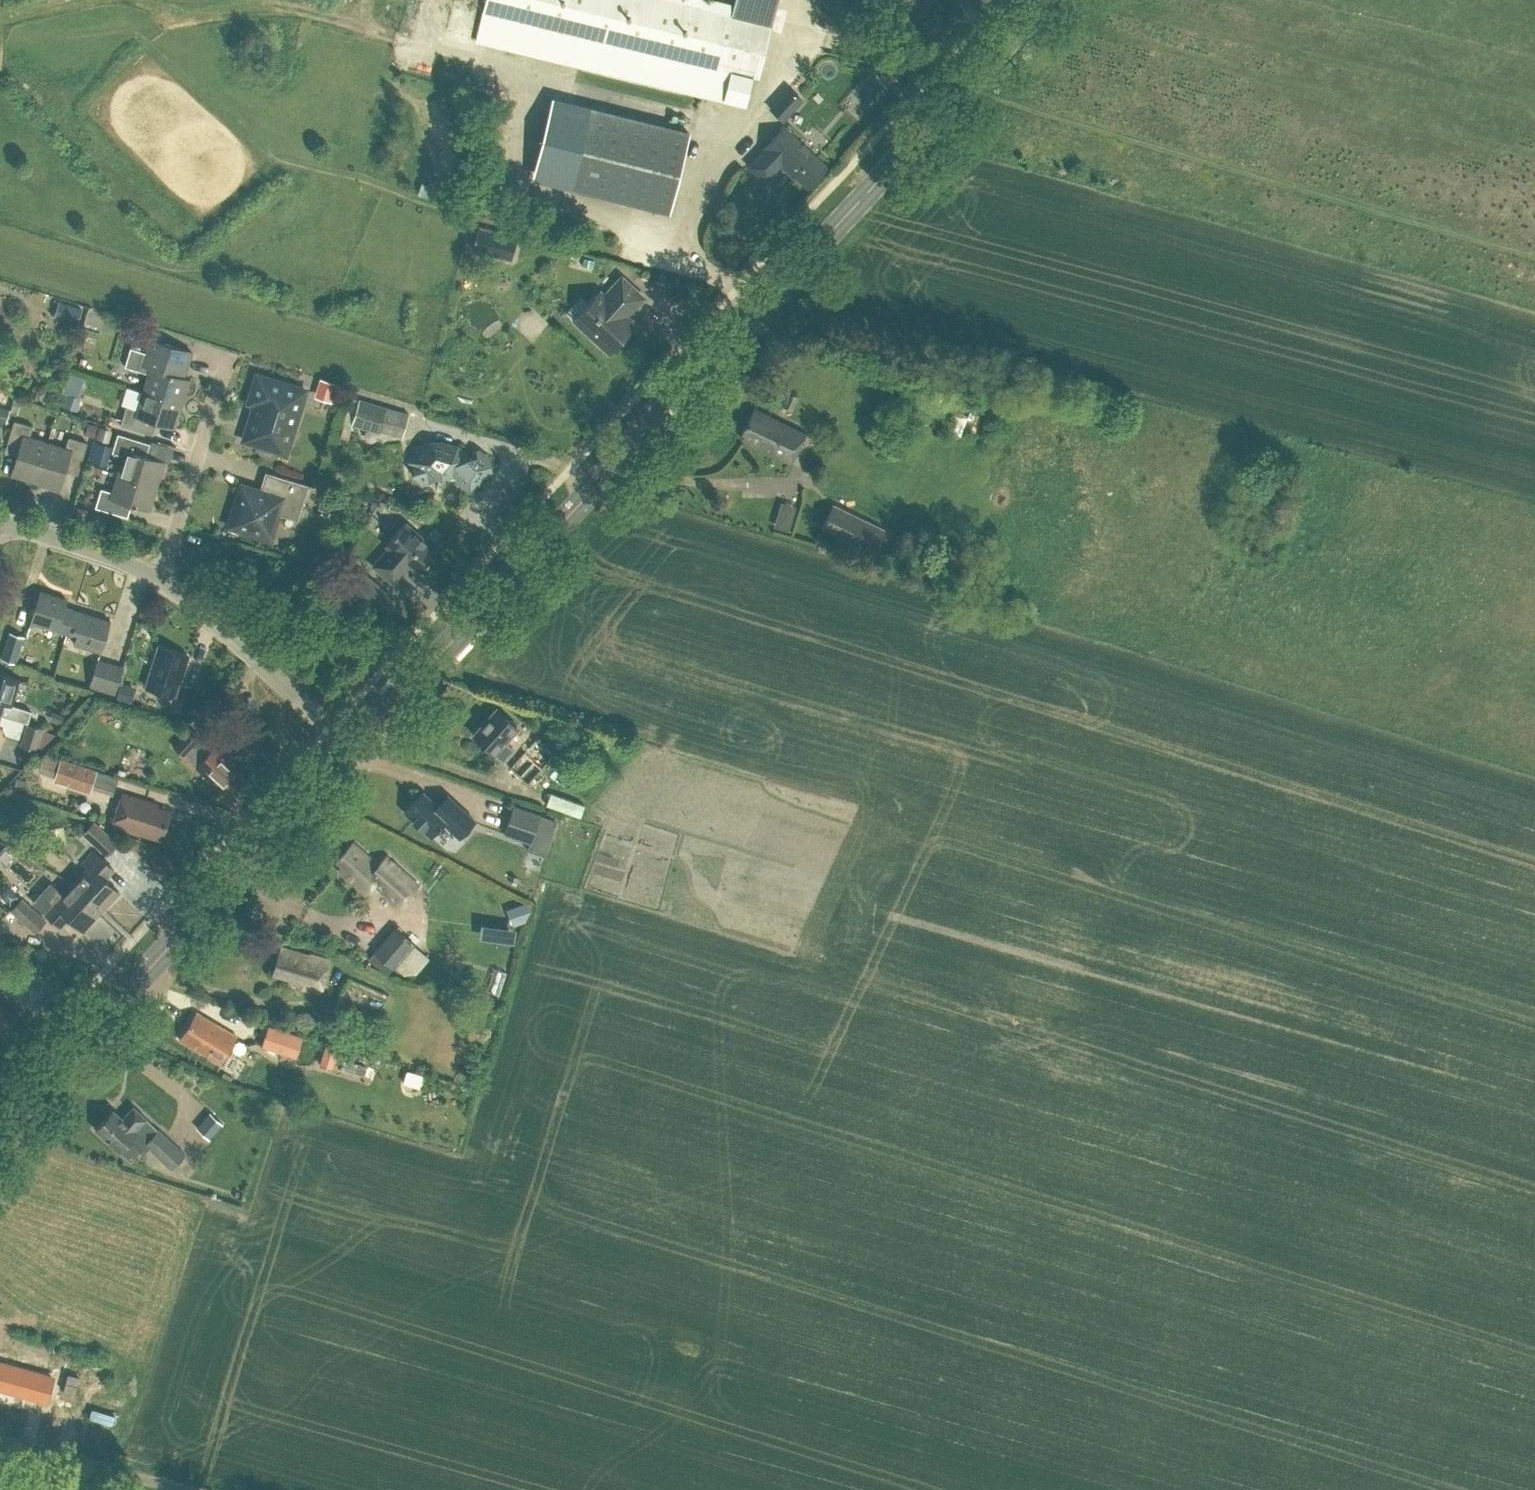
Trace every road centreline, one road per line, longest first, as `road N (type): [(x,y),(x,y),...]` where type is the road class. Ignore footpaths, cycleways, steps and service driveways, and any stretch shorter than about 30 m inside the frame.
road 1 (tertiary): [(352,745),(1045,0)]
road 2 (tertiary): [(0,1127),(352,745)]
road 3 (track): [(460,53),(316,10),(226,11),(57,38),(14,36),(0,21)]
road 4 (residential): [(352,745),(161,575)]
road 5 (residential): [(161,575),(217,382)]
road 6 (unclassified): [(188,1489),(0,1438)]
road 7 (residential): [(161,575),(0,524)]

